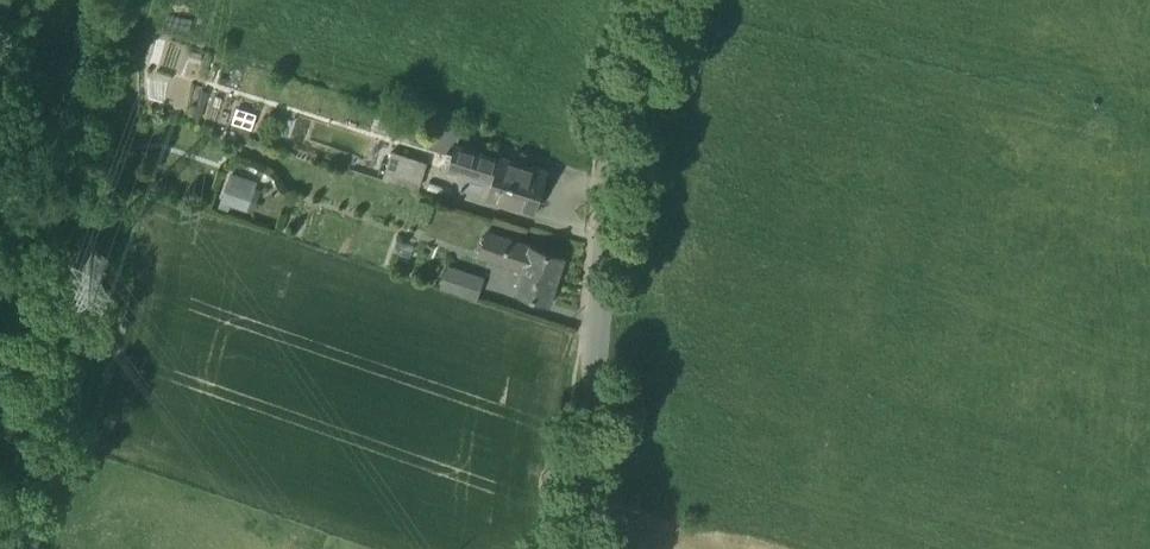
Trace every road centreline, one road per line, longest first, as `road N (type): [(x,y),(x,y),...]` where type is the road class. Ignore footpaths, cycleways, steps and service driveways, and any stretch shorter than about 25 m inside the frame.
road 1 (track): [(44,548),(92,415),(133,230),(129,63),(150,0)]
road 2 (residential): [(581,548),(614,162),(663,0)]

